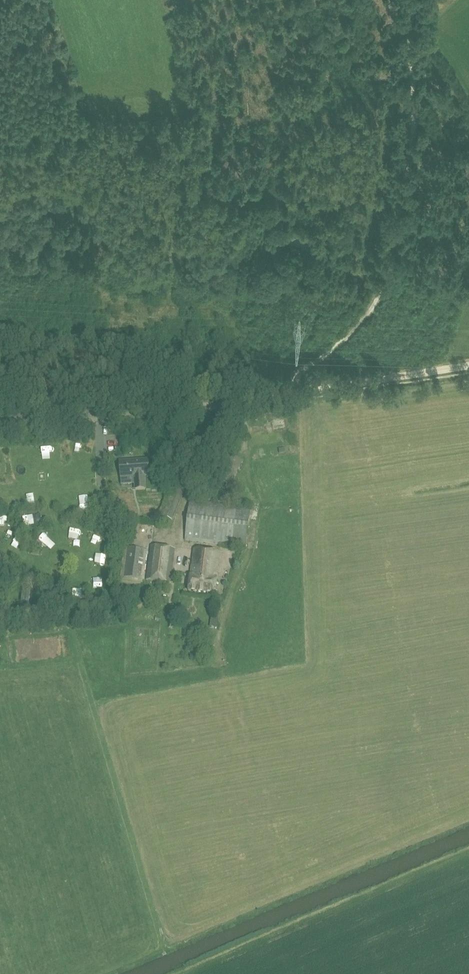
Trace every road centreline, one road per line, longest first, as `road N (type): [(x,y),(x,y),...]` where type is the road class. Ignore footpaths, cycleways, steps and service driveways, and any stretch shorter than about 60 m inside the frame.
road 1 (track): [(413,0),(412,149),(391,271),(362,322),(279,393)]
road 2 (unclassified): [(0,420),(279,393)]
road 3 (track): [(279,393),(468,364)]

